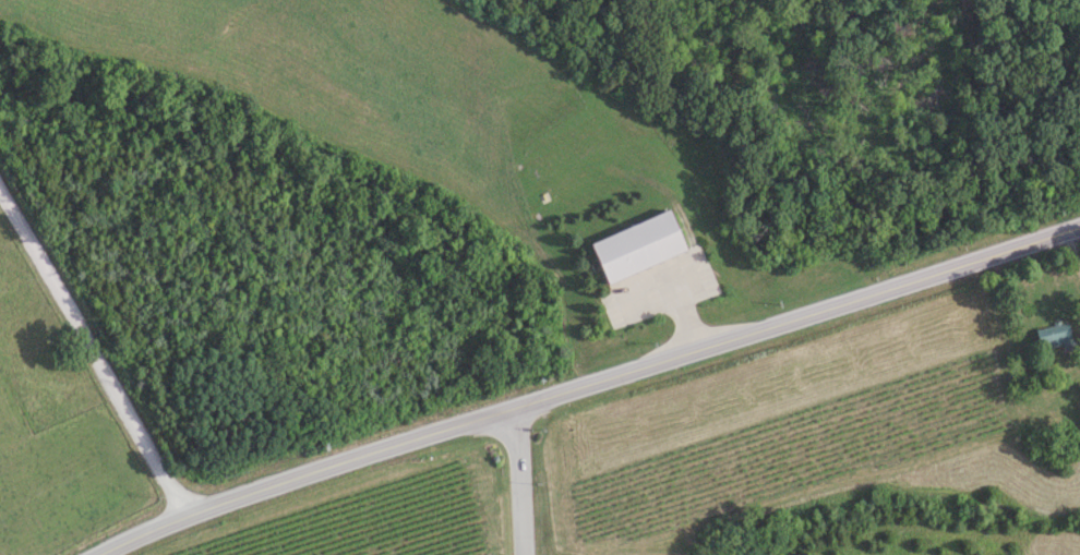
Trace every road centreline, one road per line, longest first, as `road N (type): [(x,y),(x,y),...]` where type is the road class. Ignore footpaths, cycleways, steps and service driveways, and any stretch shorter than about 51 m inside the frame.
road 1 (primary): [(960,266),(448,427)]
road 2 (residential): [(187,515),(0,190)]
road 3 (primary): [(448,427),(187,515),(97,554)]
road 4 (residential): [(523,554),(509,409)]
road 5 (primary): [(1079,227),(960,266)]

